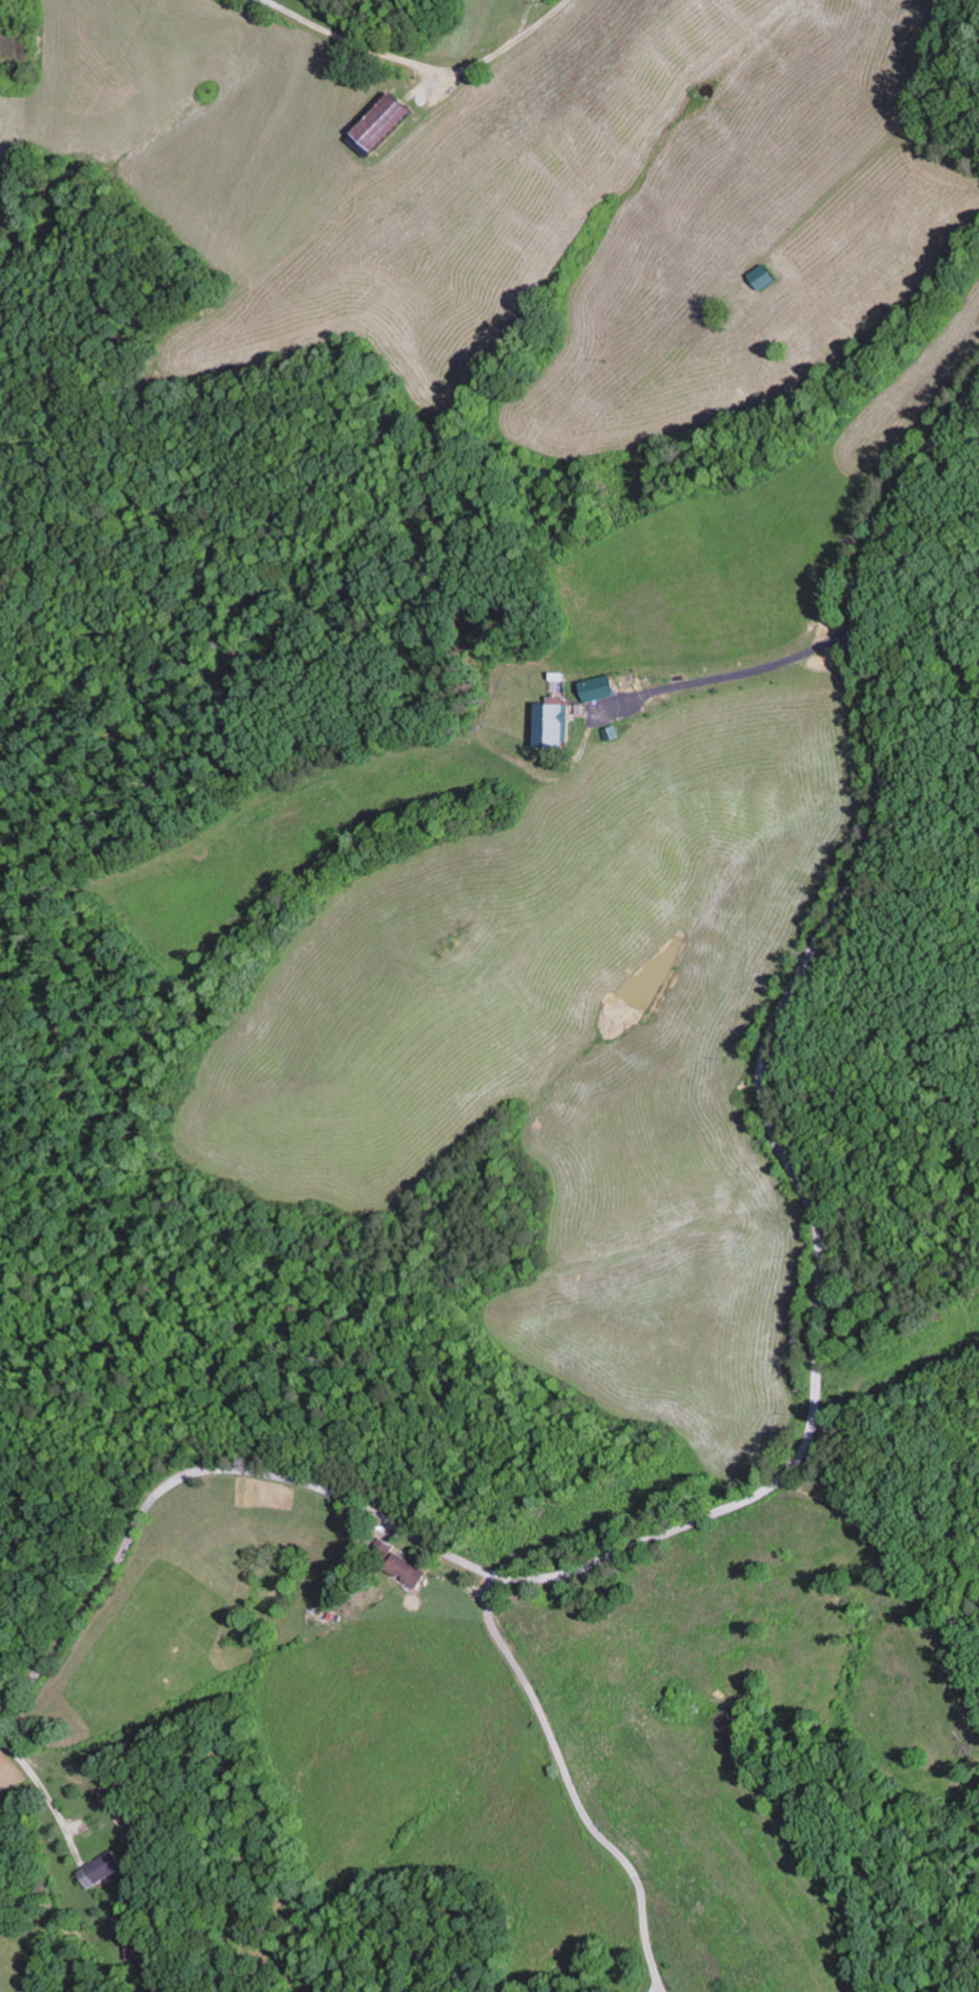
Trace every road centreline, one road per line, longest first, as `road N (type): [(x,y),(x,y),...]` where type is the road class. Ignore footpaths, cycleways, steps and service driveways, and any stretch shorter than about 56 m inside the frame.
road 1 (residential): [(495,1576),(580,1573),(752,1502),(781,1483),(813,1432),(821,1244),(769,1115),(767,1067),(780,1019),(881,820),(885,763),(857,609),(864,574),(903,493),(978,389)]
road 2 (residential): [(0,1725),(101,1595),(158,1501),(207,1473),(332,1493),(495,1576)]
road 3 (residential): [(495,1576),(492,1624),(578,1800),(641,1883),(646,1935),(666,1991)]
road 4 (tertiary): [(575,0),(490,61),(453,71),(376,52),(266,0)]
road 5 (tertiary): [(978,159),(940,143),(919,123),(919,83),(947,0)]

